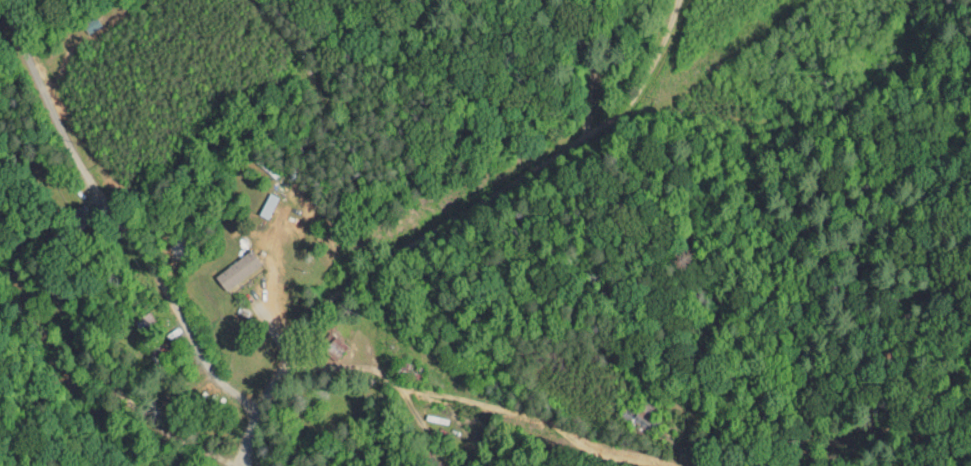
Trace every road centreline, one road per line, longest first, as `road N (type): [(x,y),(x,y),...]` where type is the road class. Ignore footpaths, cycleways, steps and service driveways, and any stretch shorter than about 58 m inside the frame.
road 1 (residential): [(244,465),(245,425),(316,310),(388,253),(515,187),(552,148),(582,140),(620,113),(645,79),(677,0)]
road 2 (residential): [(253,410),(208,363),(54,109),(1,0)]
road 3 (residential): [(288,365),(371,367),(407,388),(523,414),(616,452),(671,460)]

